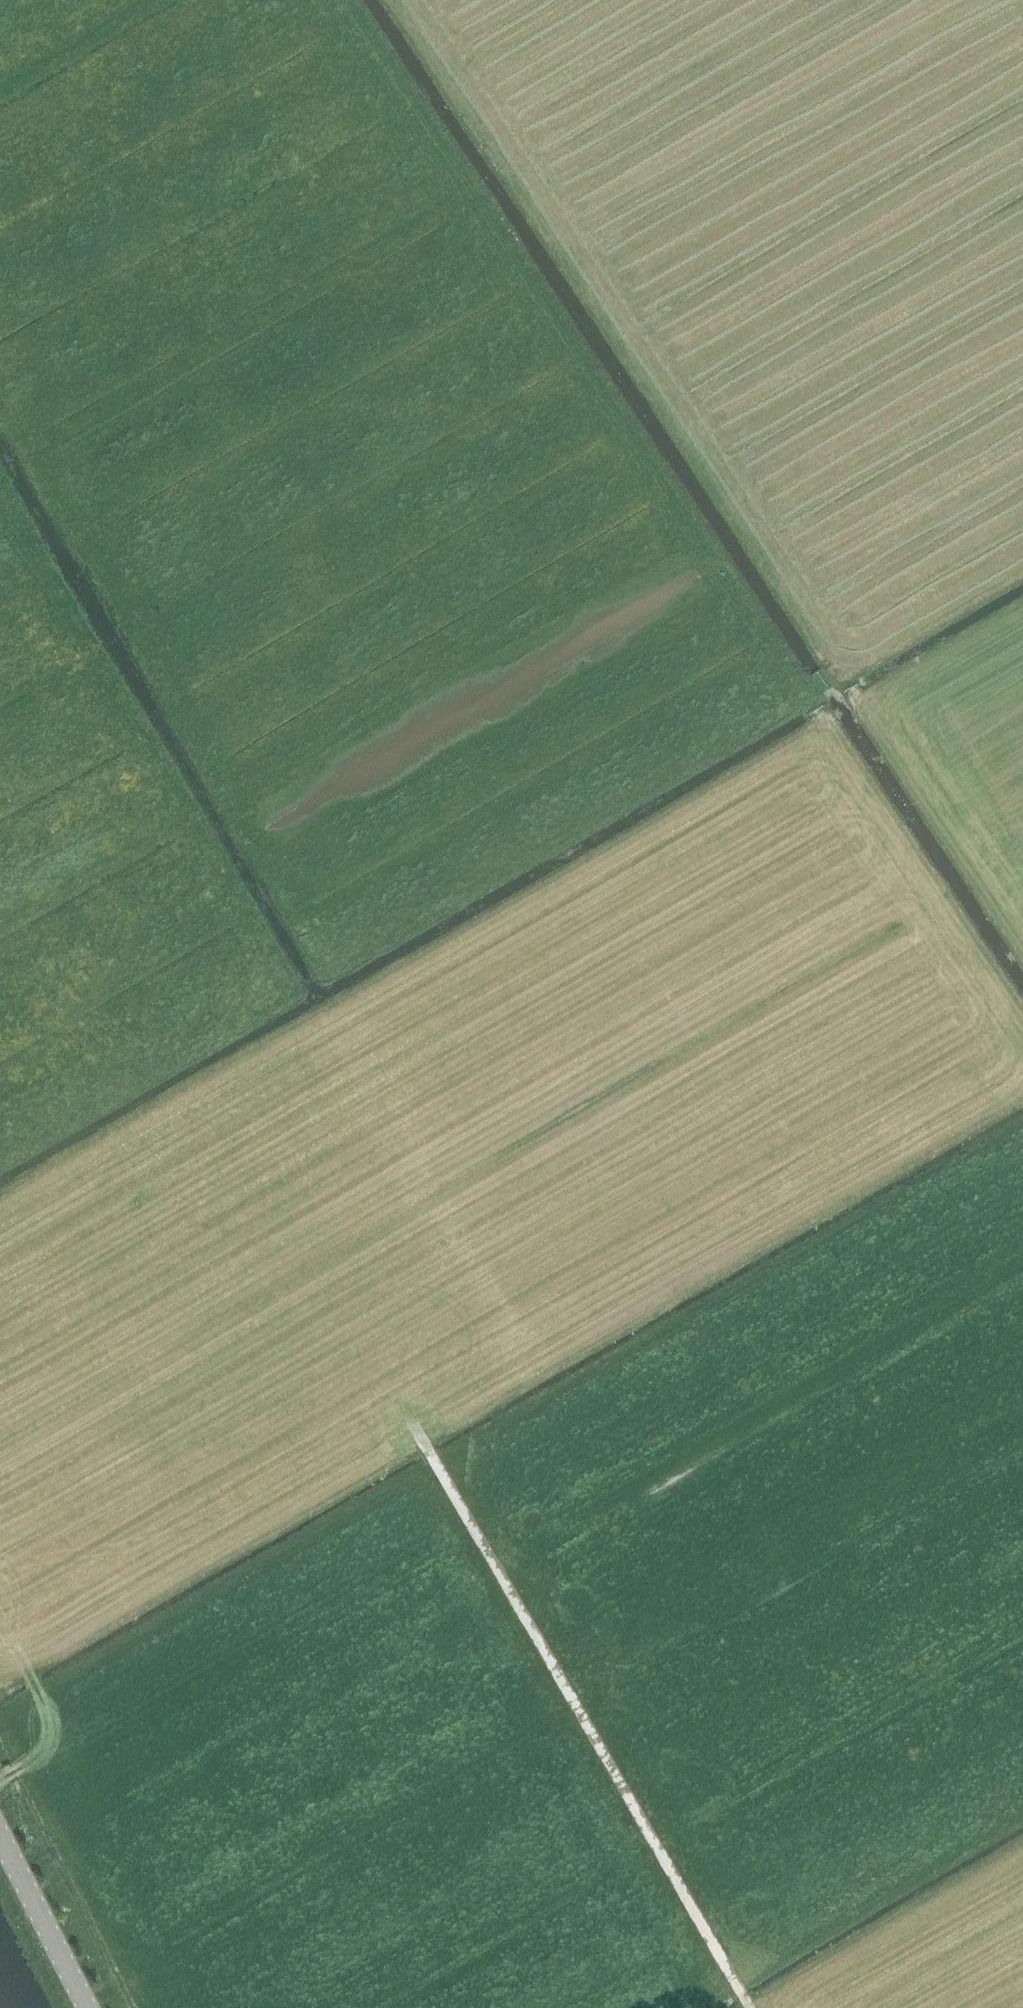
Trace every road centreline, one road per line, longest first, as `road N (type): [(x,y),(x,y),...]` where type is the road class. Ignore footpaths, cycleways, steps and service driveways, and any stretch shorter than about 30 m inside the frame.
road 1 (secondary): [(86,2007),(0,1839)]

